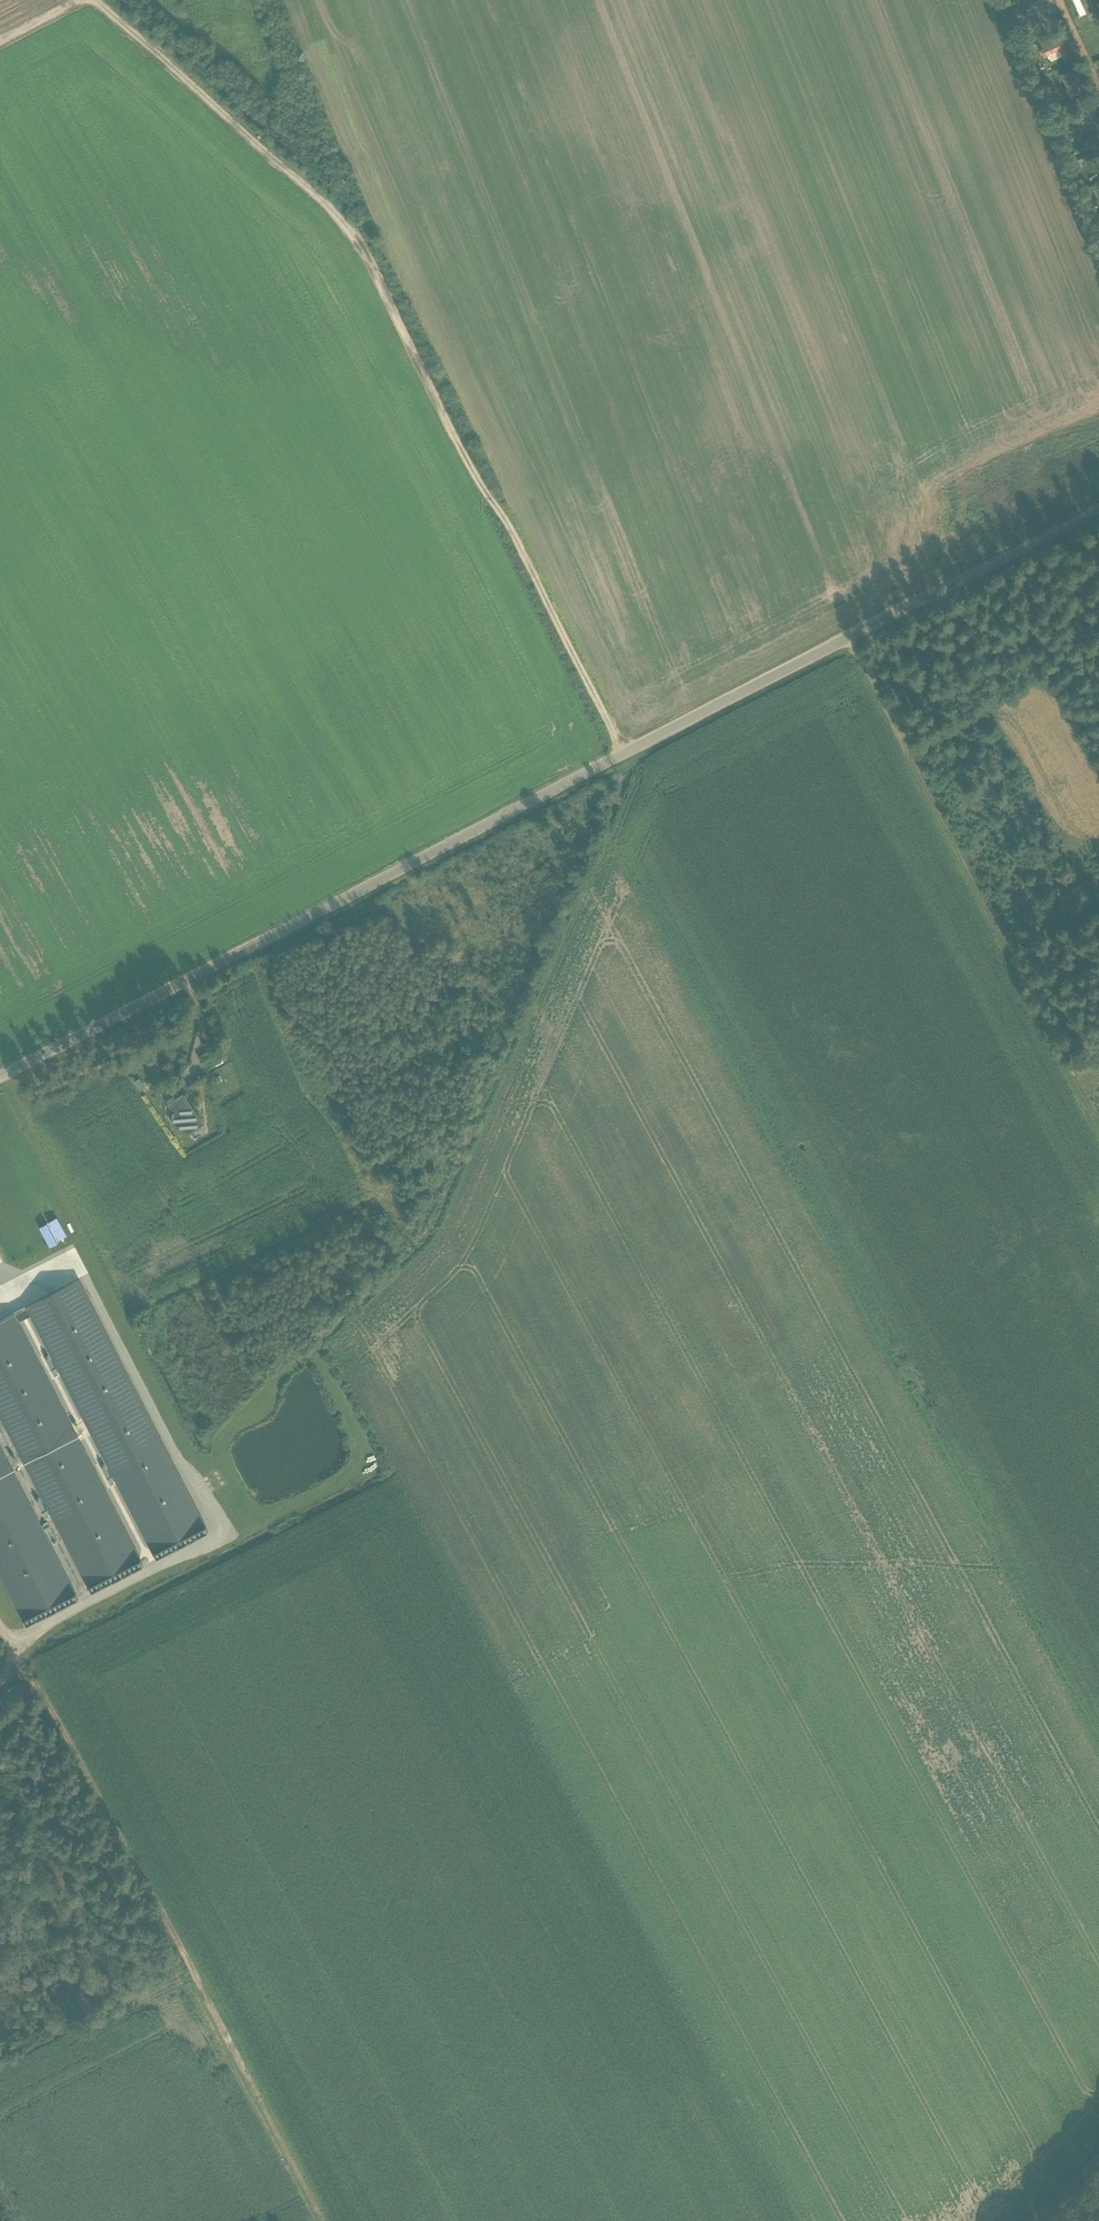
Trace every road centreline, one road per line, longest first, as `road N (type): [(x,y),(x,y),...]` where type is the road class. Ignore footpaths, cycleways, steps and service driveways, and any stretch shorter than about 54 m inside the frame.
road 1 (unclassified): [(0,1077),(1098,507)]
road 2 (track): [(98,0),(365,234),(622,755)]

